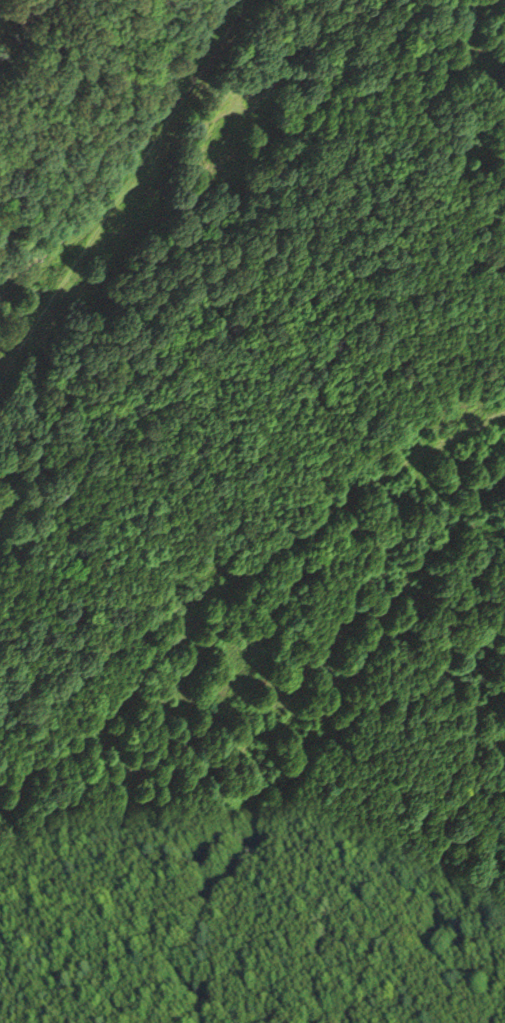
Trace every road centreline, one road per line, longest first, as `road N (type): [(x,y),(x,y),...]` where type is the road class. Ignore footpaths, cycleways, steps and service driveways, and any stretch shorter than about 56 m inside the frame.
road 1 (track): [(504,430),(237,597),(65,672),(0,715)]

